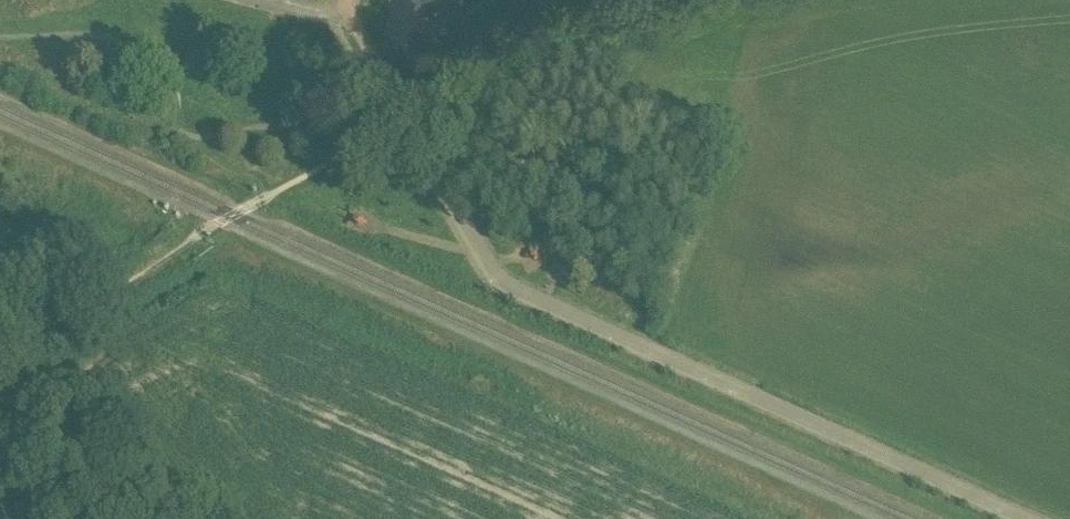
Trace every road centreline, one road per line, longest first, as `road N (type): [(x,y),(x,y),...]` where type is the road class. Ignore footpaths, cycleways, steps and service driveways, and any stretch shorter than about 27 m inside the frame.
road 1 (track): [(0,344),(407,118)]
road 2 (track): [(6,341),(41,381),(131,447),(191,518)]
road 3 (track): [(407,118),(617,0)]

